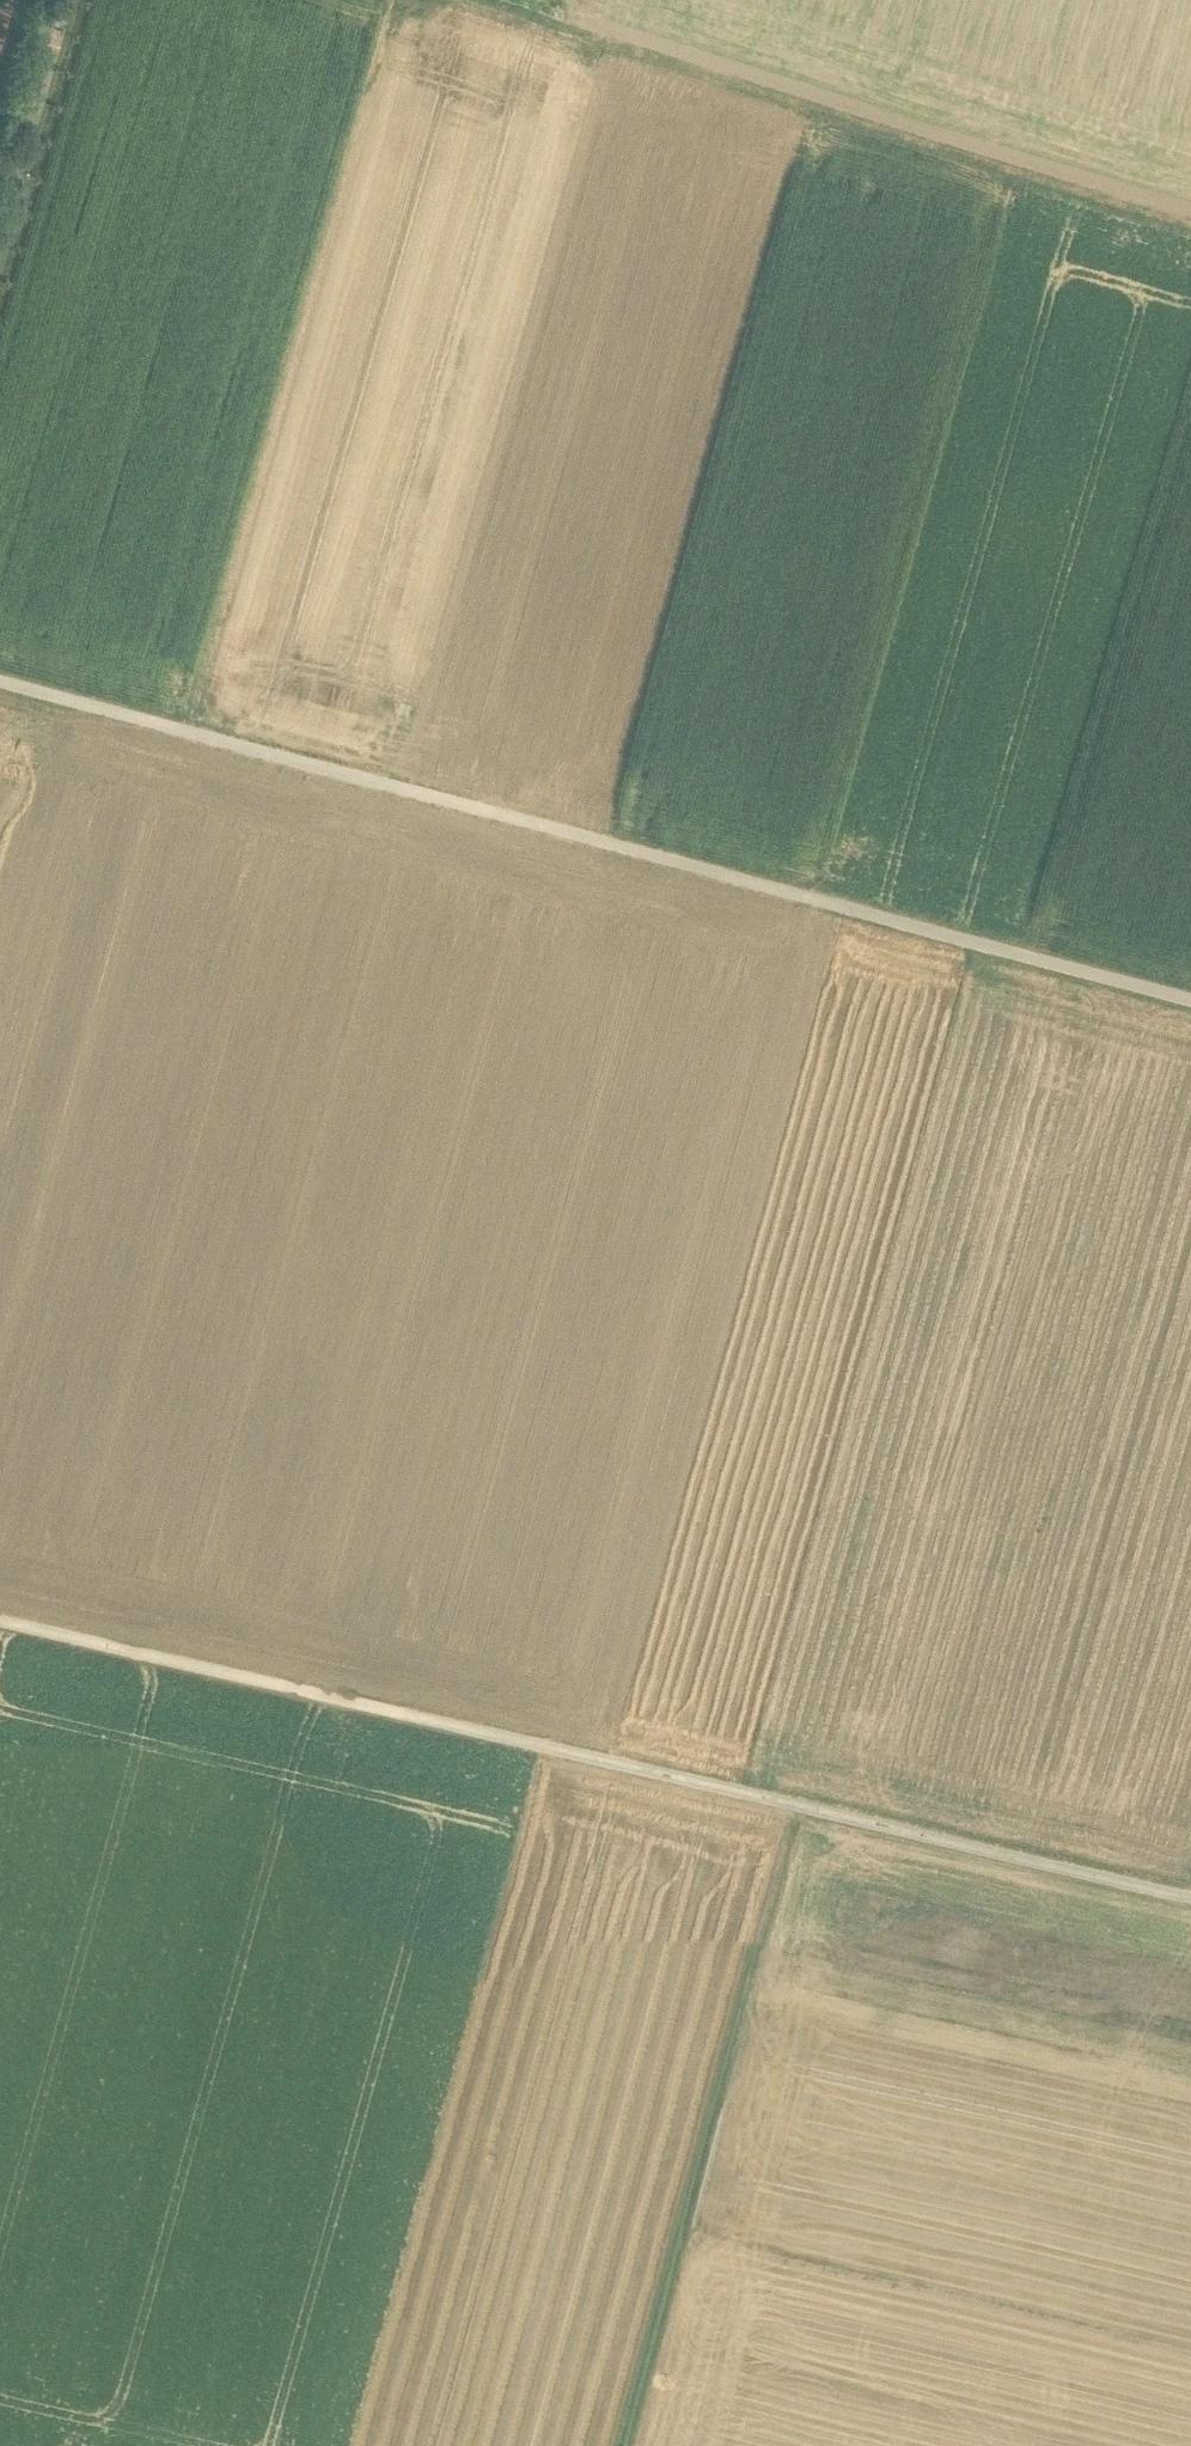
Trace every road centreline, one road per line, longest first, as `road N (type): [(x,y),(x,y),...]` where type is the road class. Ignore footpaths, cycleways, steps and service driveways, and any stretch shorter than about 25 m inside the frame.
road 1 (track): [(0,681),(1190,1005)]
road 2 (track): [(0,1624),(1190,1900)]
road 3 (track): [(470,0),(1190,225)]
road 4 (track): [(799,1811),(623,2445)]

